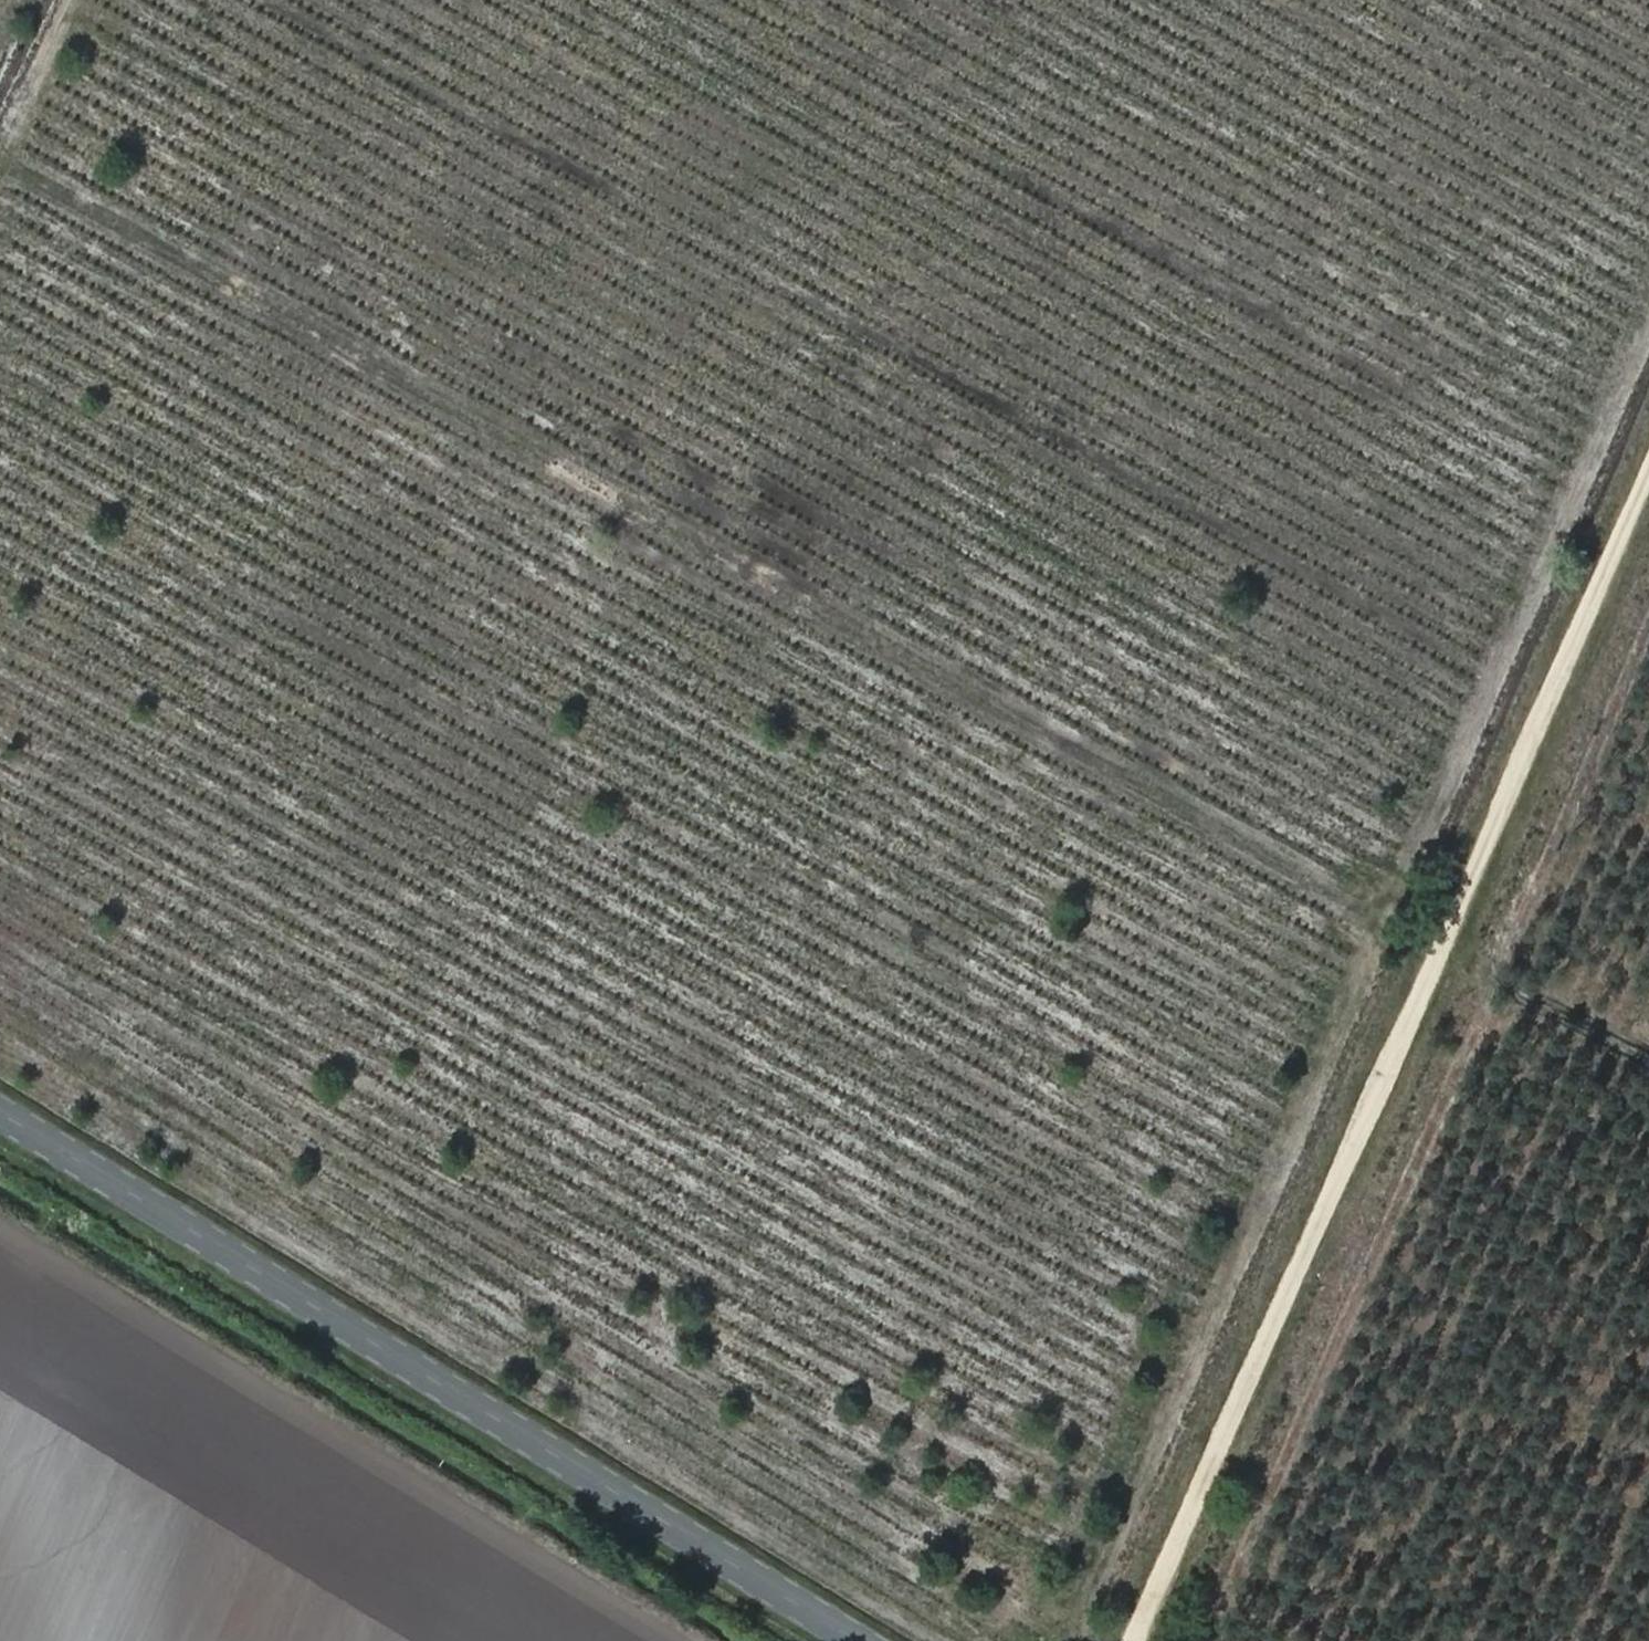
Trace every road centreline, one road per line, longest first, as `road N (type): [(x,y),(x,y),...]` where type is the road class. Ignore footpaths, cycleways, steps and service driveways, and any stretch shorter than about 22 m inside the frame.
road 1 (track): [(1648,526),(1155,1640)]
road 2 (secondary): [(0,1132),(824,1640)]

